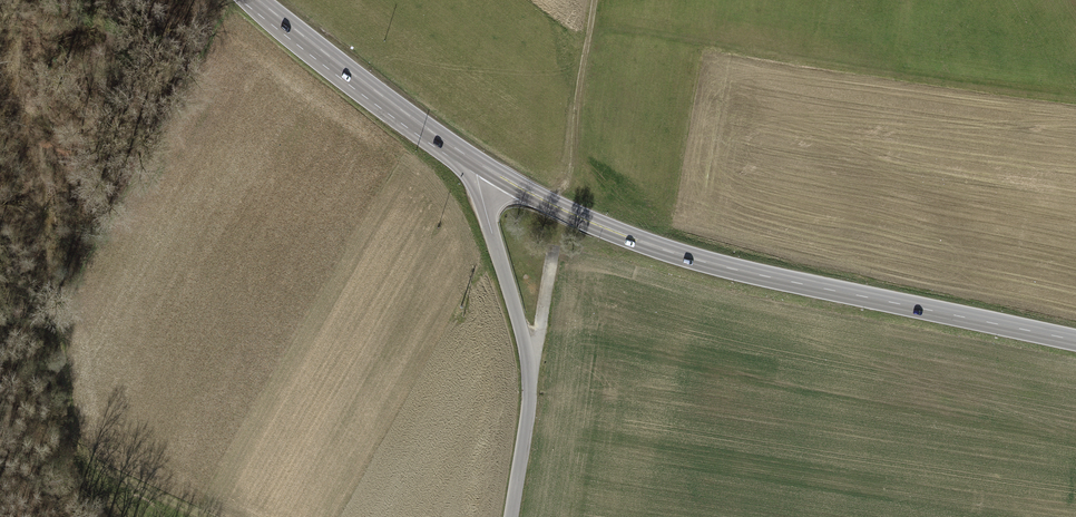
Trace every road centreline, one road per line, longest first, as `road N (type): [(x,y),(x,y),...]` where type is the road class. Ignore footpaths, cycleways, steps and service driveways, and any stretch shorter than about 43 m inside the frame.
road 1 (primary): [(1075,337),(655,247),(482,166)]
road 2 (unclassified): [(512,516),(530,365),(477,175),(482,166)]
road 3 (primary): [(482,166),(255,0)]
road 4 (track): [(208,516),(95,463),(69,421),(62,371)]
road 5 (track): [(593,0),(573,158),(550,204)]

